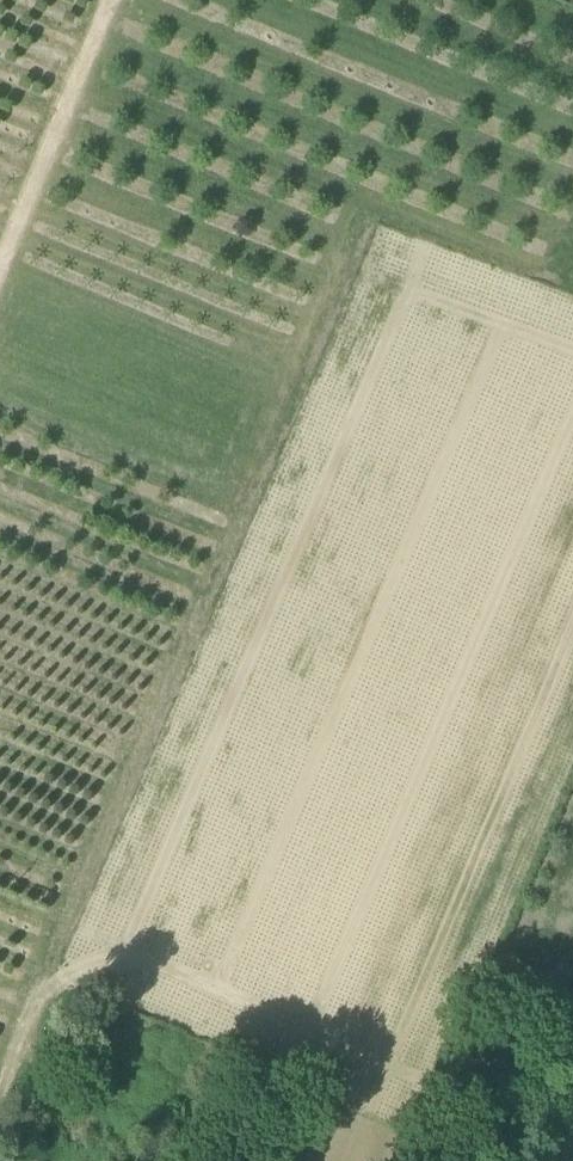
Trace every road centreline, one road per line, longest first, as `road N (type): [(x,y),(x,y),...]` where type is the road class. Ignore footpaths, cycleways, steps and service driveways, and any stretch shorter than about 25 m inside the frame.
road 1 (track): [(0,261),(111,0)]

